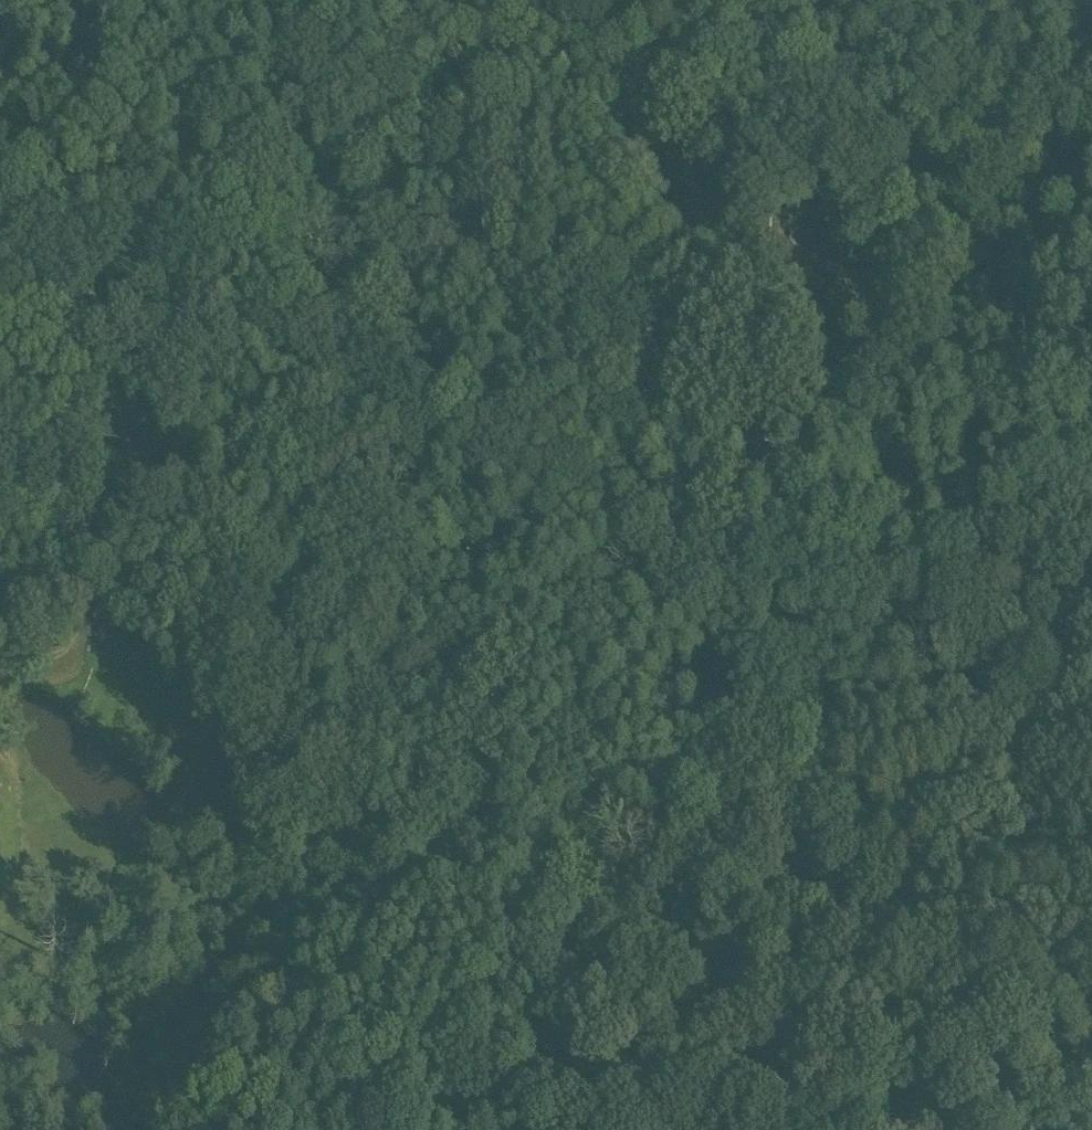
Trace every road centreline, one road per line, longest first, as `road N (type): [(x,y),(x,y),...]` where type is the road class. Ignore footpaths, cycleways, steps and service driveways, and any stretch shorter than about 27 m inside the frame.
road 1 (track): [(0,261),(141,456),(170,475),(233,490),(291,529),(424,739),(483,808)]

